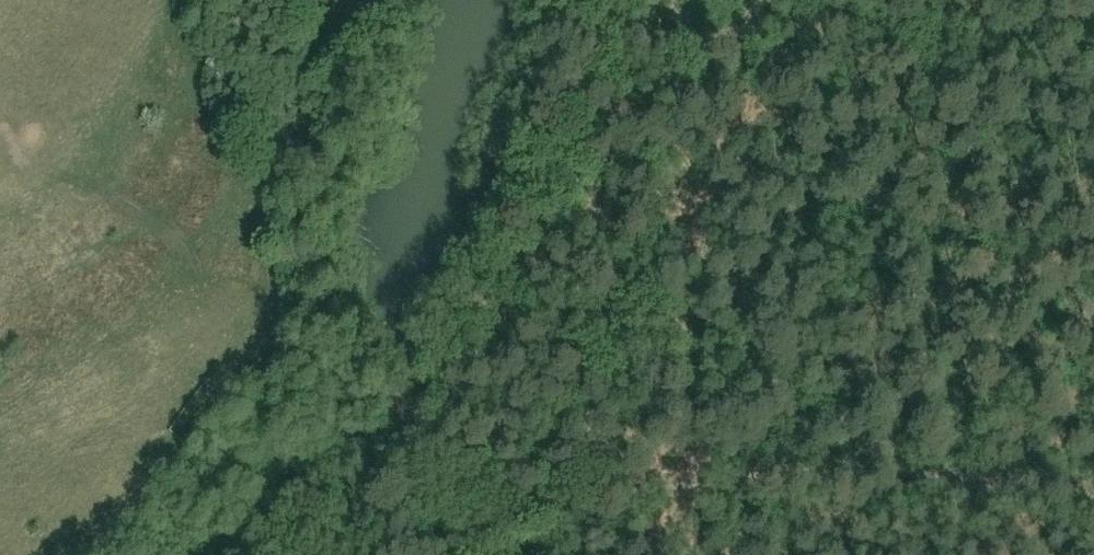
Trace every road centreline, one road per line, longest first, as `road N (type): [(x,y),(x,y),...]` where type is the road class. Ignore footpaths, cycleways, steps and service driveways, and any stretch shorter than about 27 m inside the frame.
road 1 (track): [(1093,510),(1010,473),(686,468),(517,537),(501,554)]
road 2 (track): [(686,468),(672,363),(676,275),(692,208),(730,122),(722,92)]

